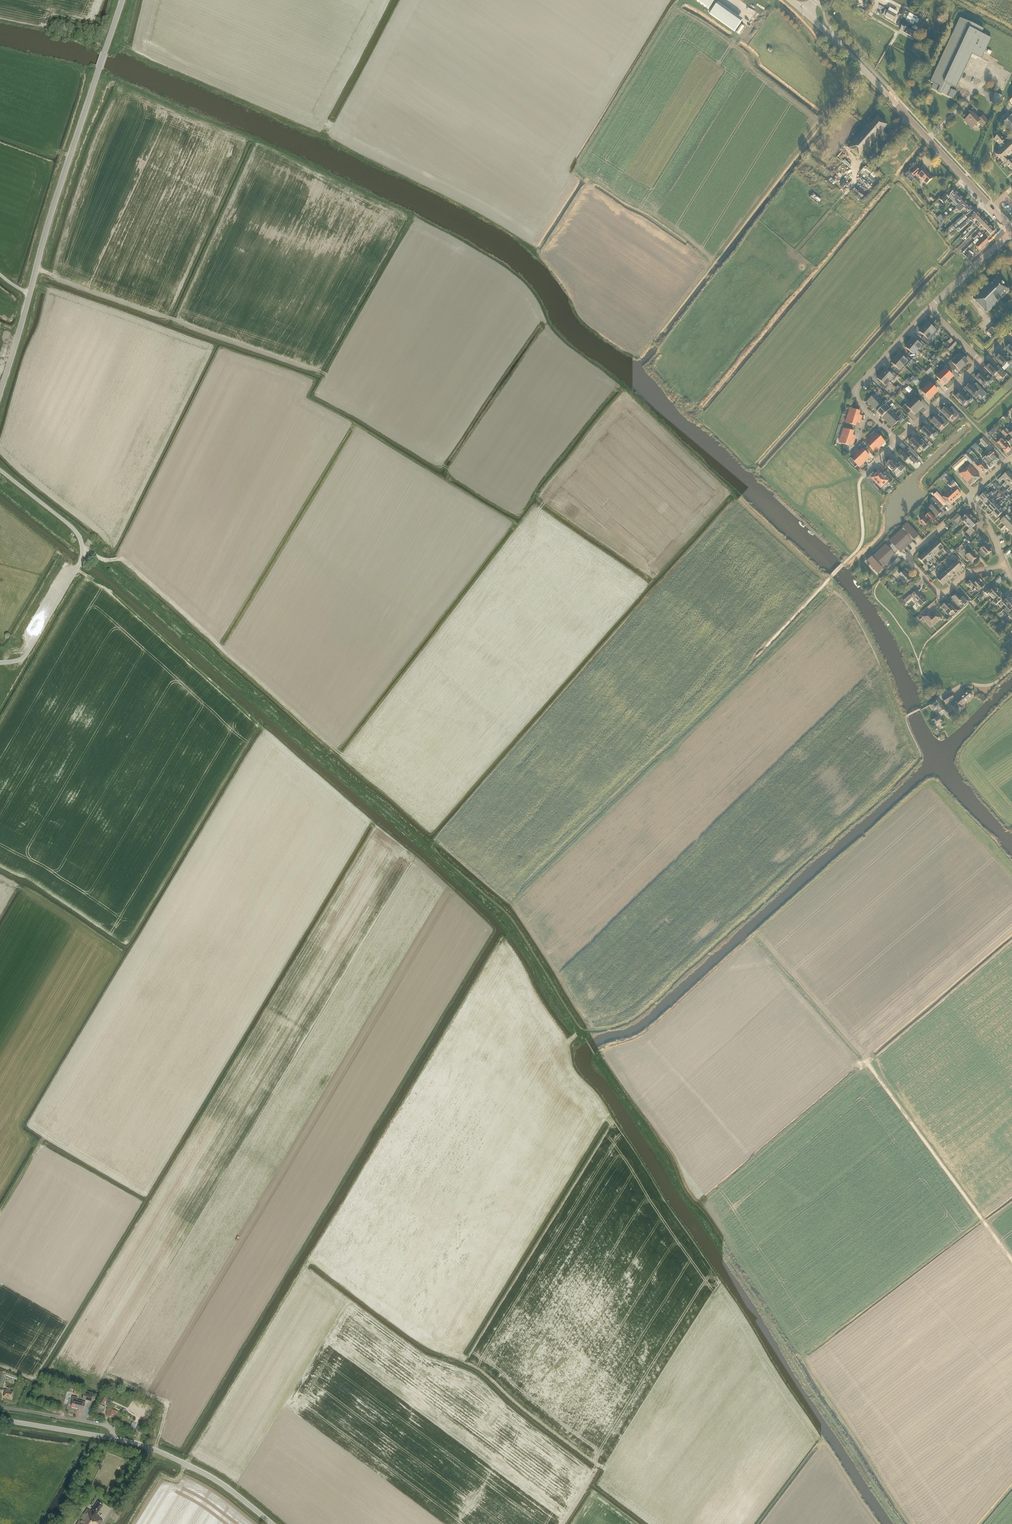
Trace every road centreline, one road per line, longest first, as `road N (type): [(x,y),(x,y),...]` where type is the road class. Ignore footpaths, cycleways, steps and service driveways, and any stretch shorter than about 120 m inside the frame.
road 1 (track): [(104,559),(498,908),(583,1034)]
road 2 (track): [(595,1054),(899,1523)]
road 3 (track): [(104,559),(122,559),(425,821)]
road 4 (tertiary): [(0,393),(122,0)]
road 5 (track): [(863,69),(692,289)]
road 6 (unclassified): [(0,662),(27,654),(83,550),(74,529),(0,470)]
road 7 (track): [(864,476),(858,550),(767,646)]
road 8 (residential): [(929,307),(850,394),(897,443)]
road 9 (unclassified): [(270,1523),(200,1472),(112,1438)]
road 10 (residential): [(1005,565),(967,573),(941,596),(907,558),(933,534)]
road 11 (secondary): [(1011,230),(905,114)]
road 12 (residential): [(1005,565),(986,520),(967,498),(1009,460)]
road 13 (track): [(796,252),(854,184),(857,163),(844,147)]
road 14 (secondary): [(893,100),(805,13)]
road 15 (residential): [(112,1438),(105,1425),(0,1407)]

